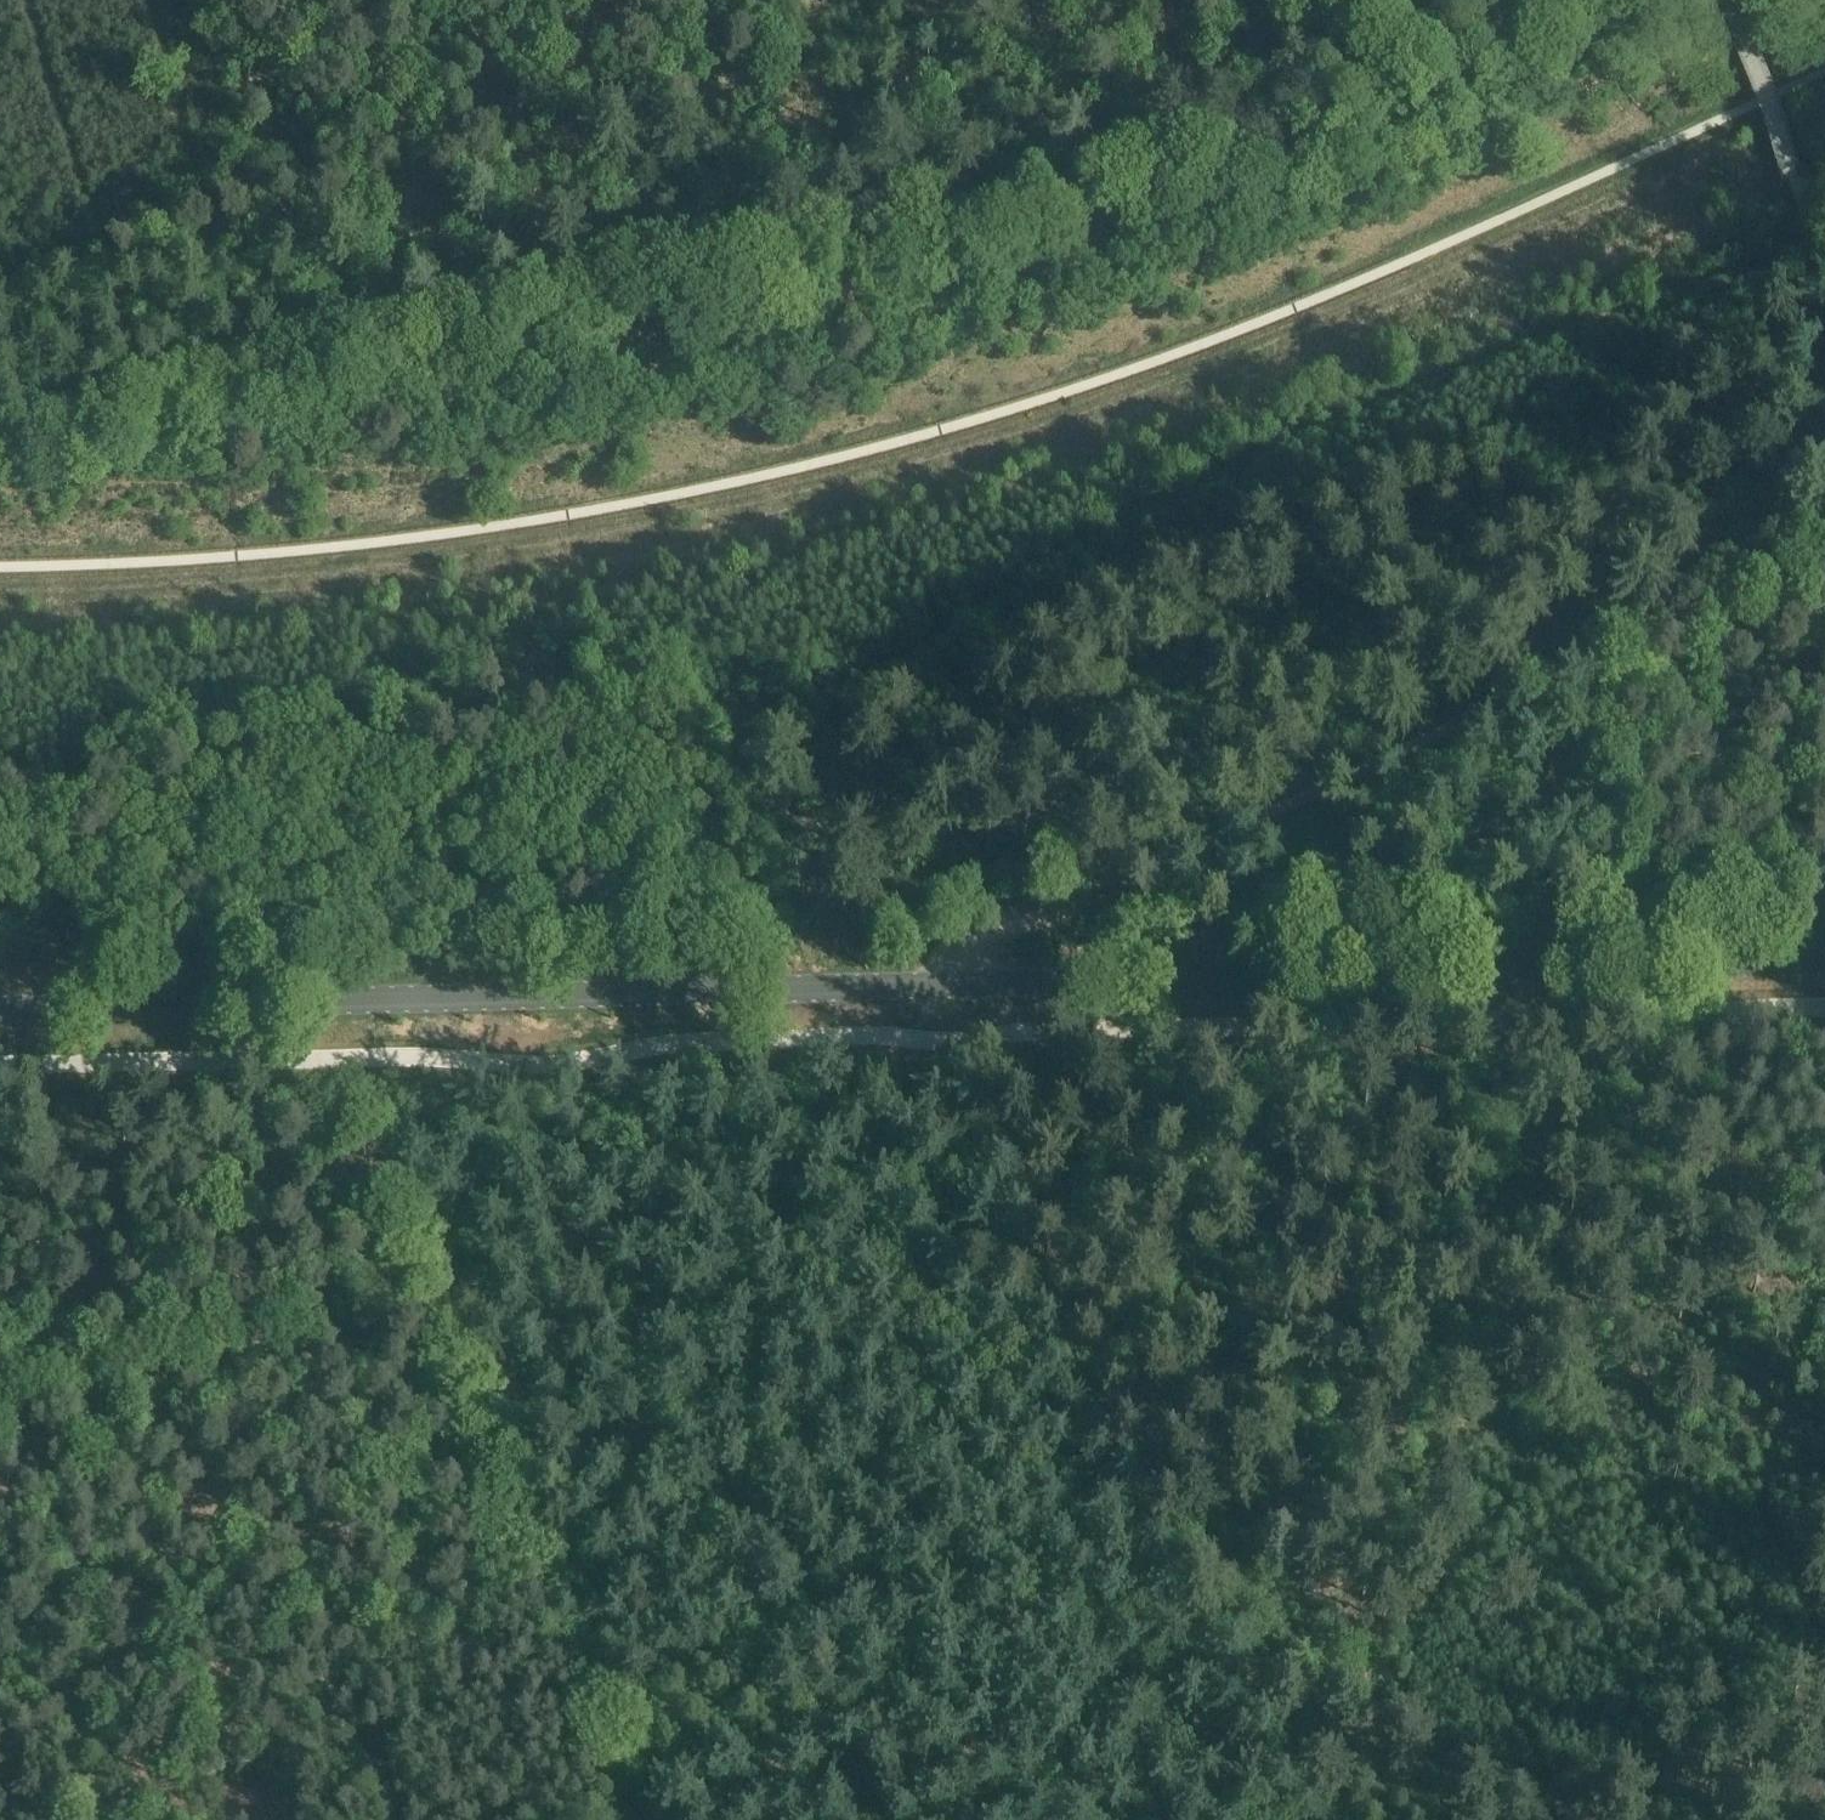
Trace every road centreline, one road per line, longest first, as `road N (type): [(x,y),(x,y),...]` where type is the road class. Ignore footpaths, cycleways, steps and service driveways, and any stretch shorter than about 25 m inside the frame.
road 1 (secondary): [(0,1009),(1782,965)]

